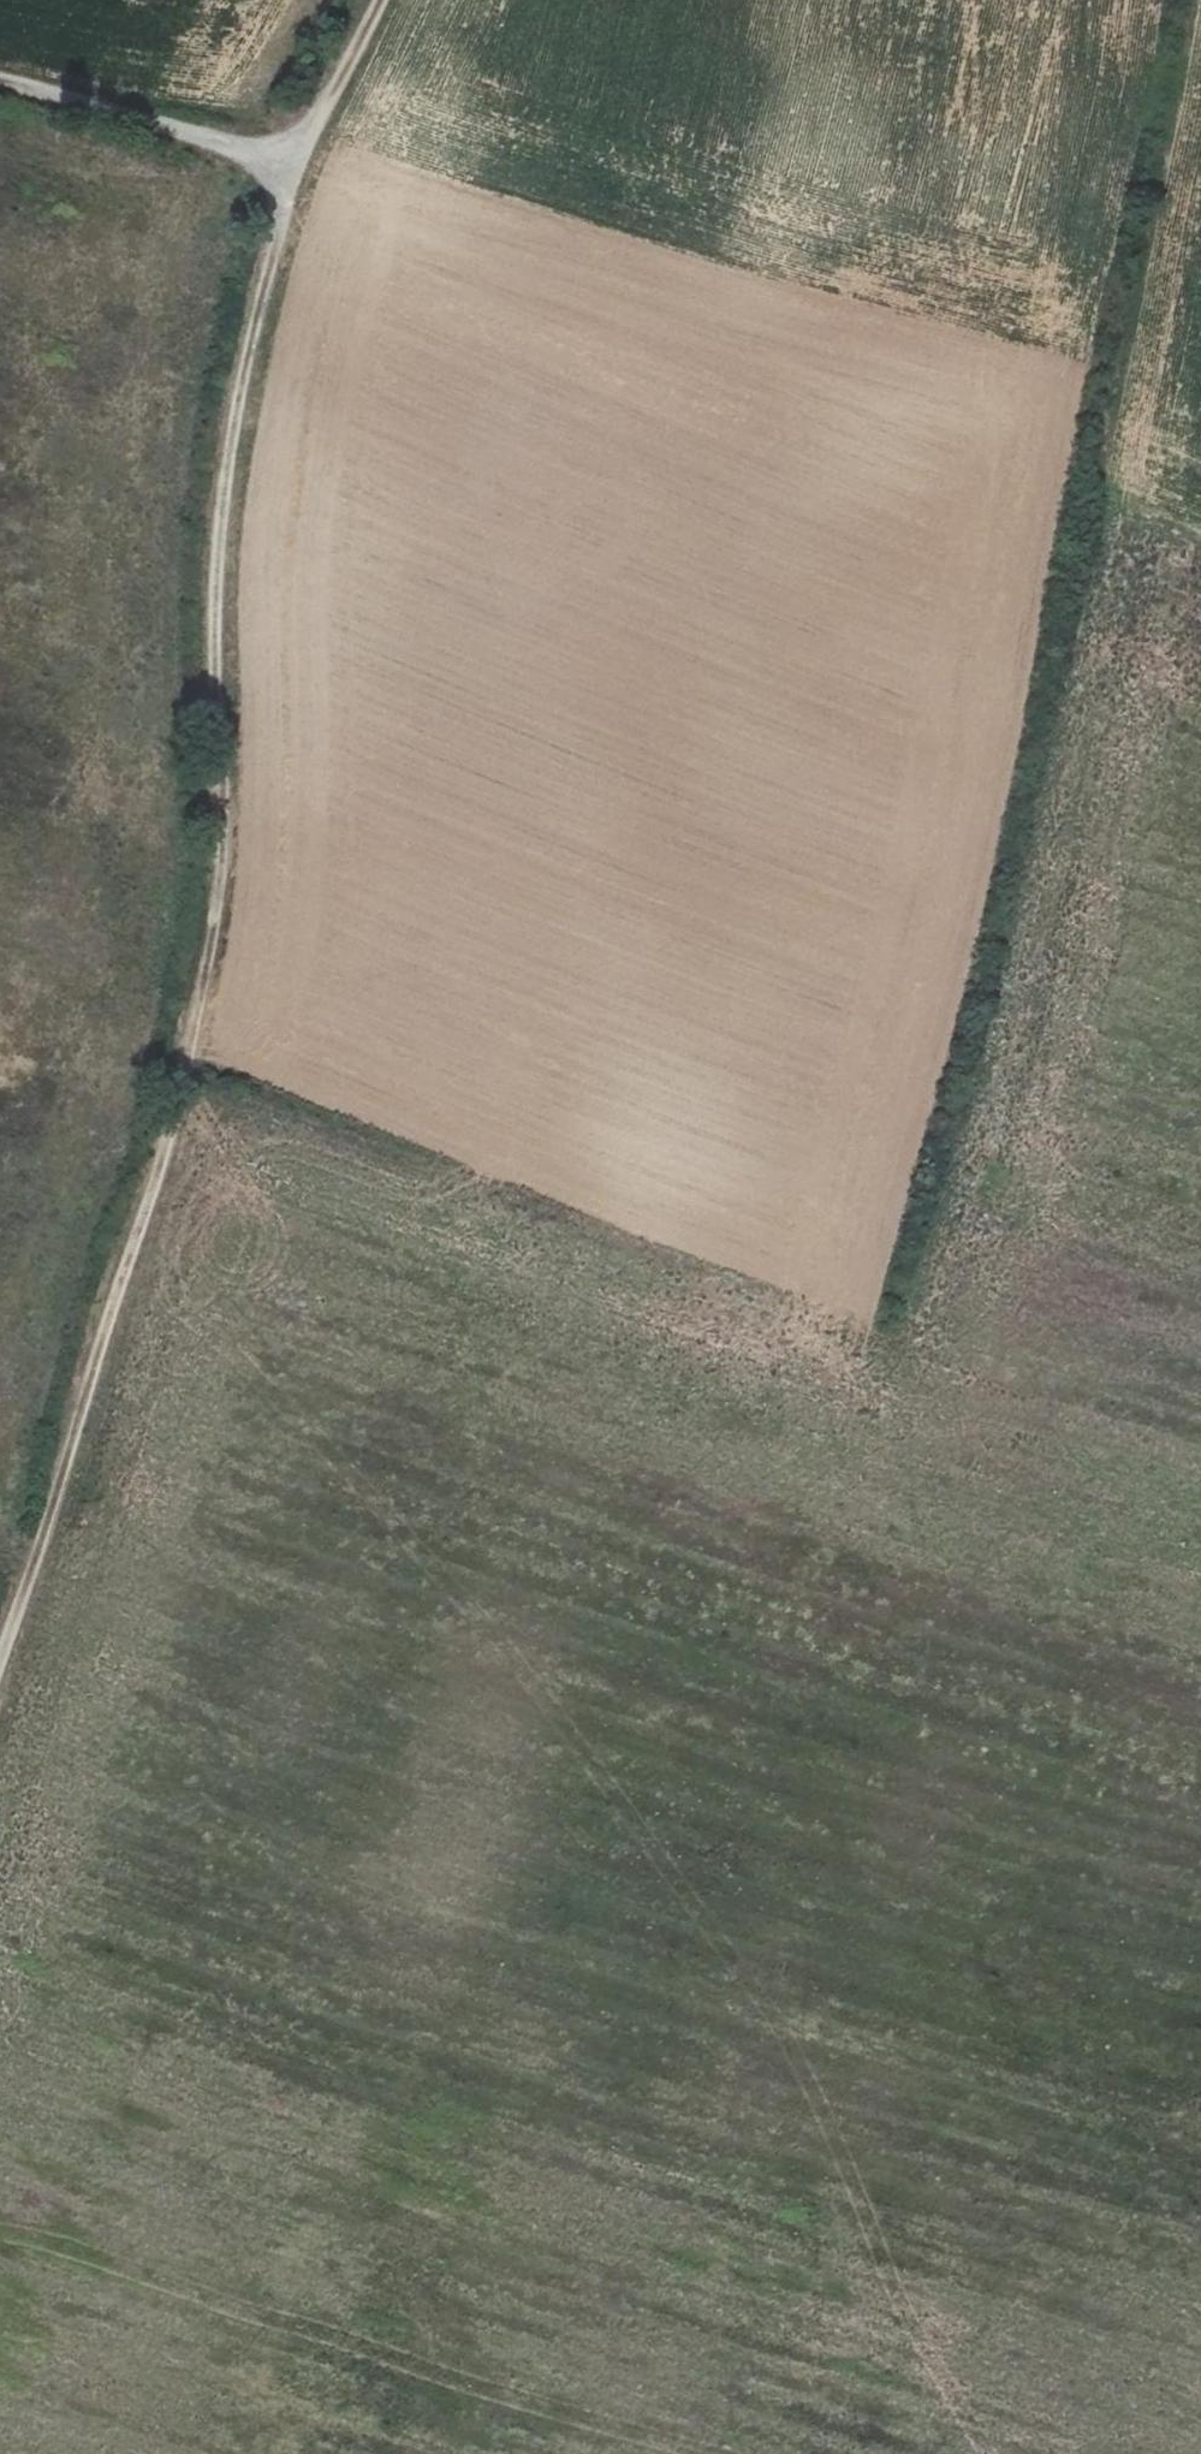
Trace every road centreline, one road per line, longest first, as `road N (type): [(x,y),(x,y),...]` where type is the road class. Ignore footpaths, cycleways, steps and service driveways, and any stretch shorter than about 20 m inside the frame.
road 1 (track): [(0,1655),(166,1132),(188,1035),(210,926),(218,821),(211,698),(220,509),(246,346),(291,167)]
road 2 (track): [(291,167),(131,114),(0,82)]
road 3 (track): [(291,167),(374,0)]

